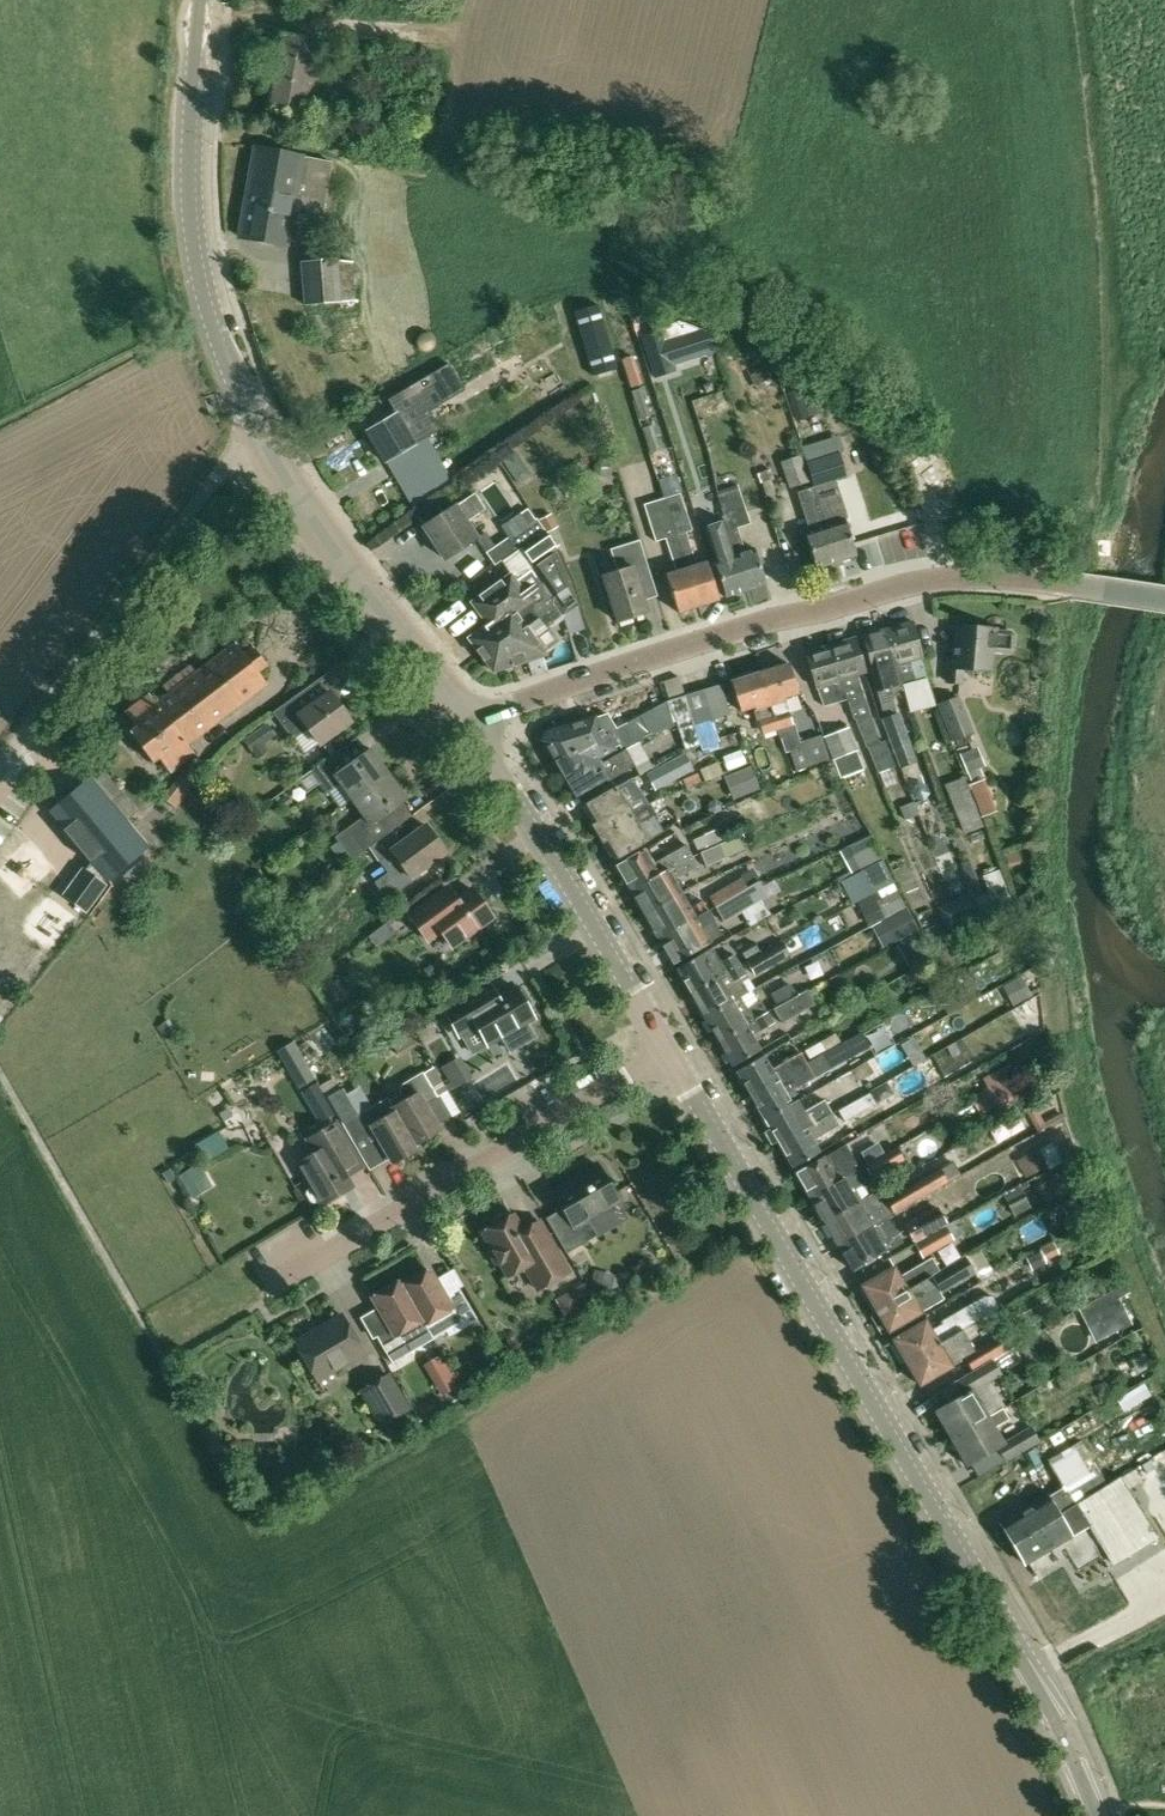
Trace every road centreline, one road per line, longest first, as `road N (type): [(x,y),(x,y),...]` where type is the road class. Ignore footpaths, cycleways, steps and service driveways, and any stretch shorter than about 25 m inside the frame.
road 1 (tertiary): [(1094,1815),(1042,1684),(672,1057)]
road 2 (tertiary): [(469,720),(295,488),(211,320),(190,228),(202,0)]
road 3 (tertiary): [(469,720),(909,582),(963,574),(1074,583)]
road 4 (residential): [(672,1057),(268,1287)]
road 5 (tertiary): [(672,1057),(469,720)]

